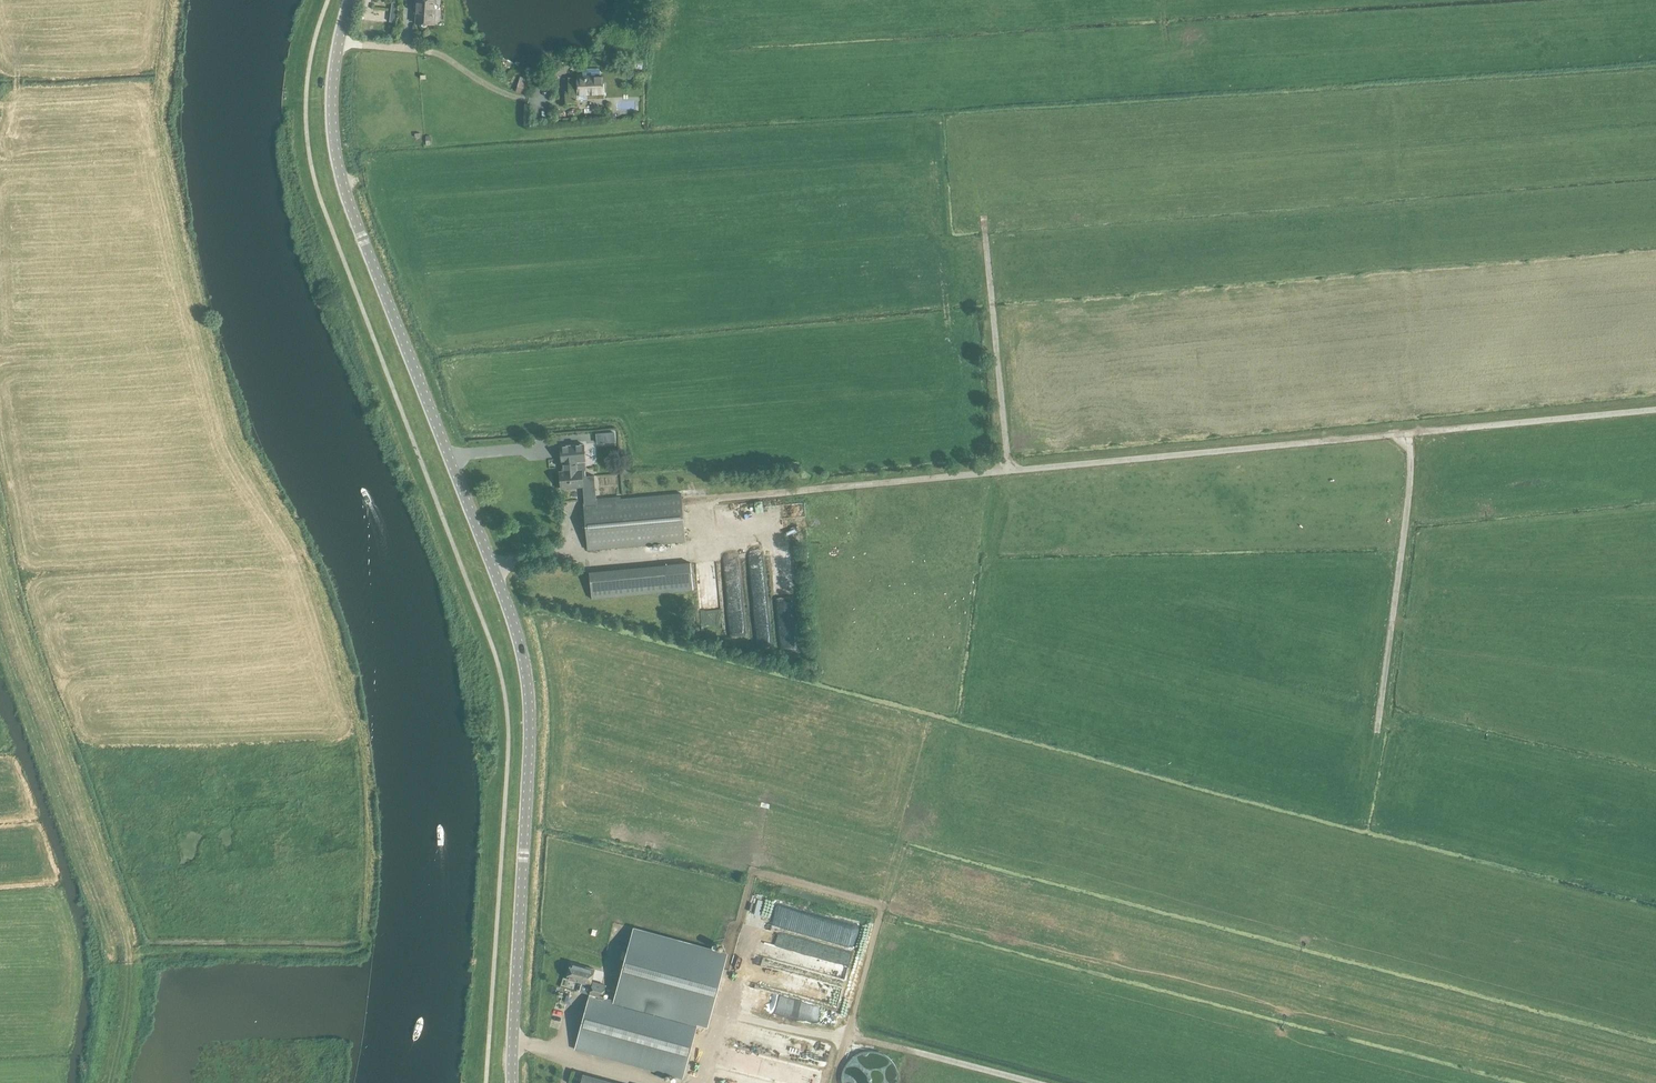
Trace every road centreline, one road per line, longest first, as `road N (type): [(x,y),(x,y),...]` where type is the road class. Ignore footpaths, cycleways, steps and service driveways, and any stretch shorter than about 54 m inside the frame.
road 1 (track): [(1377,732),(1410,493),(1410,432),(706,499),(702,549),(591,560),(569,551),(495,571)]
road 2 (tertiary): [(514,1082),(528,685),(519,634),(338,163),(333,83),(350,0)]
road 3 (track): [(1010,469),(981,215)]
road 4 (track): [(1410,432),(1655,409)]
road 5 (track): [(1032,1082),(849,1034)]

